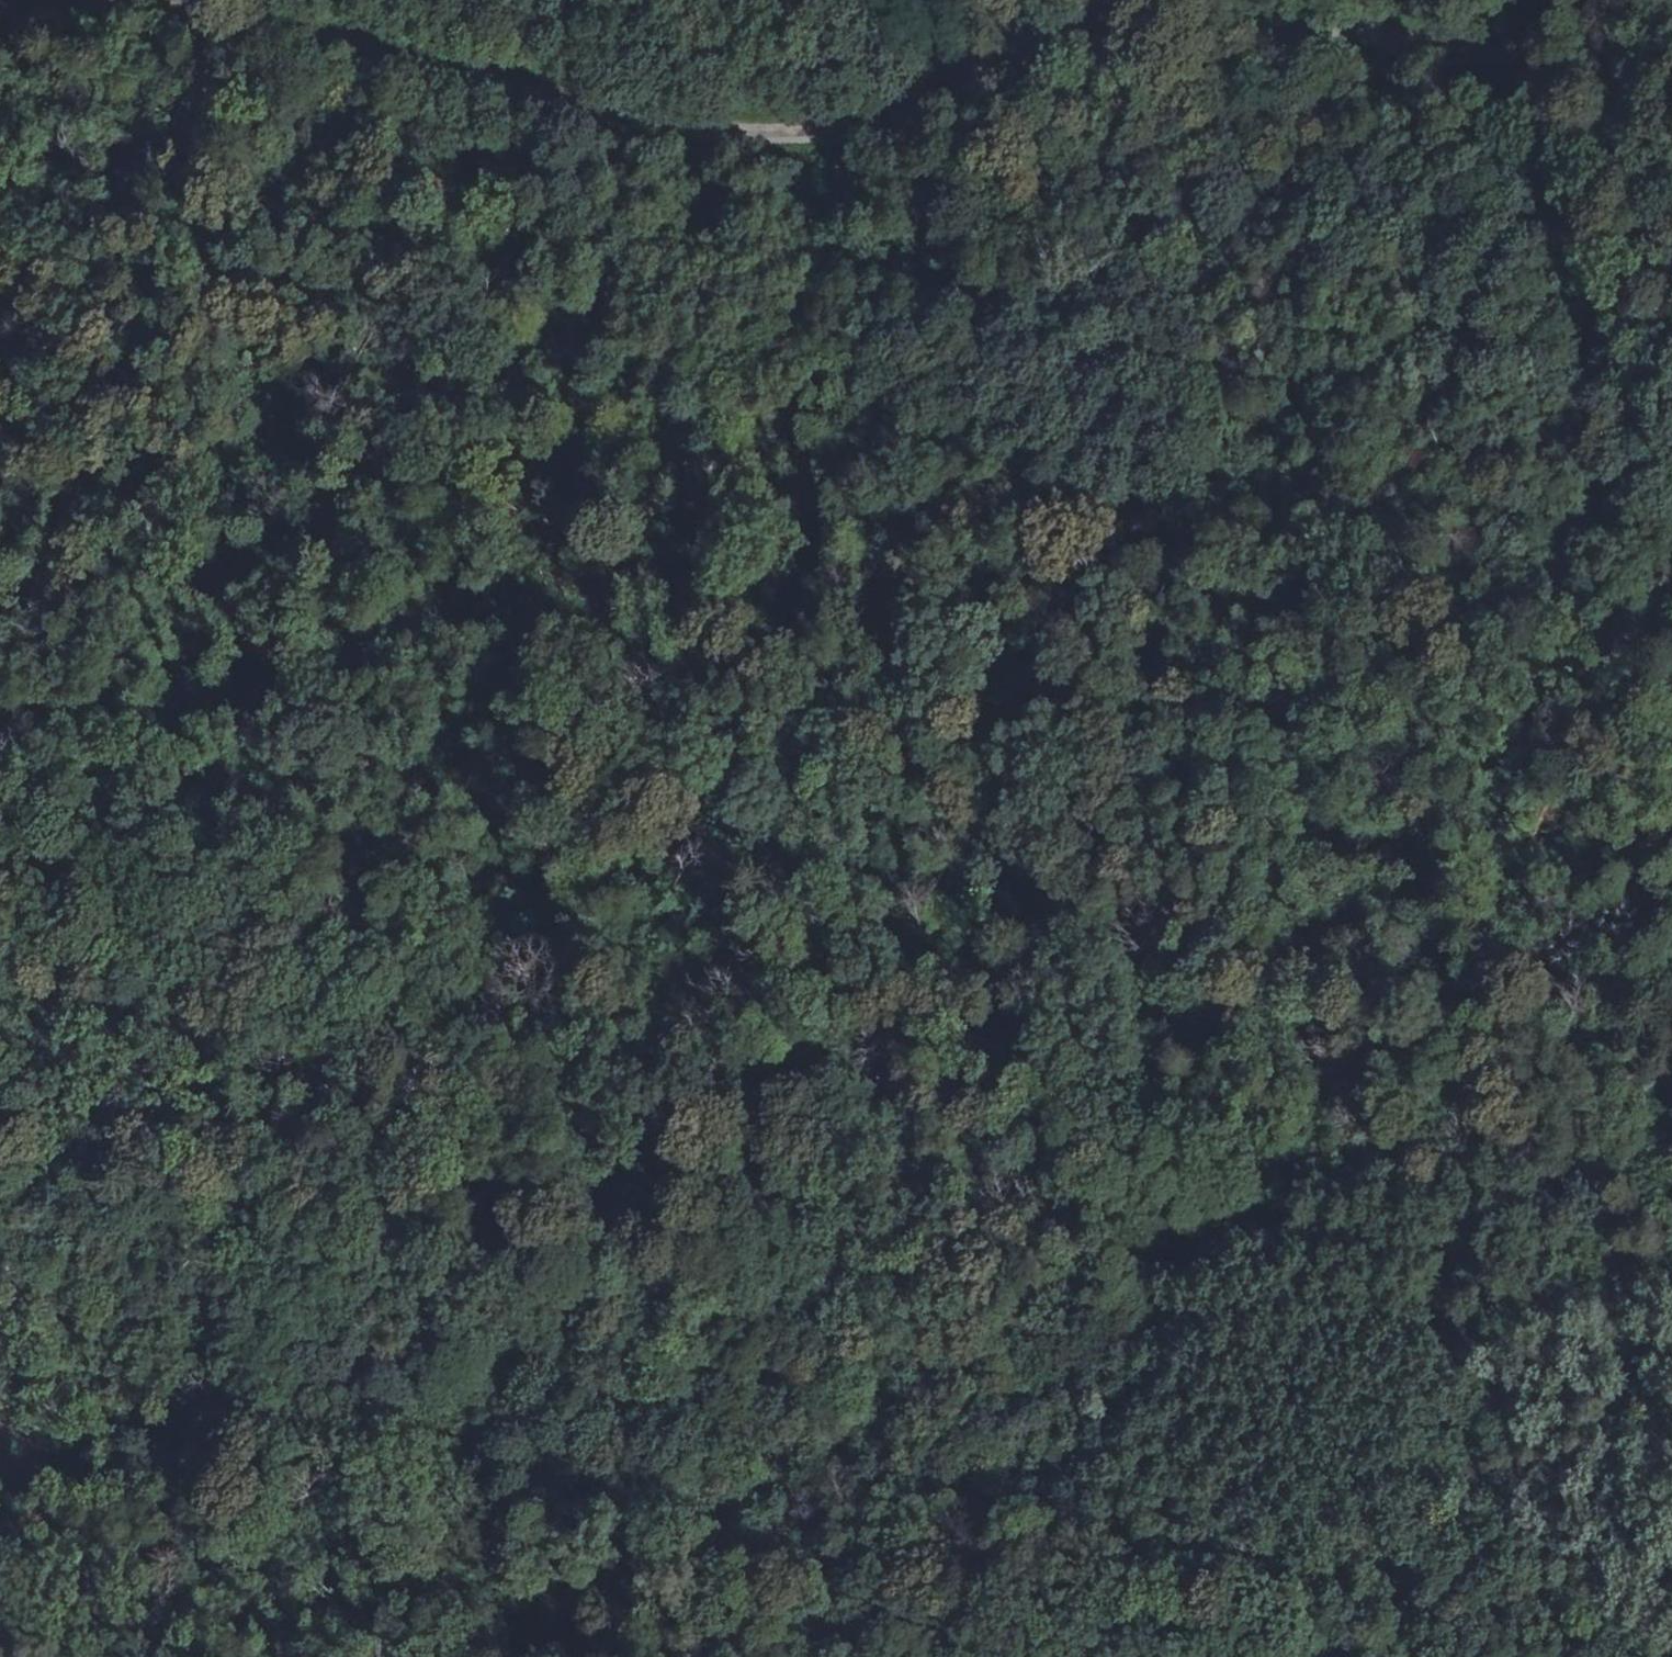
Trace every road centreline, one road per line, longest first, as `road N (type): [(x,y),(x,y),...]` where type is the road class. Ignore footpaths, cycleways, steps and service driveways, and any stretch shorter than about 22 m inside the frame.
road 1 (tertiary): [(1563,0),(1549,35),(1499,59),(1210,4),(1128,8),(908,120),(783,136),(653,126),(202,18),(118,9),(0,17)]
road 2 (track): [(0,1343),(293,1447),(852,1598),(946,1656)]

